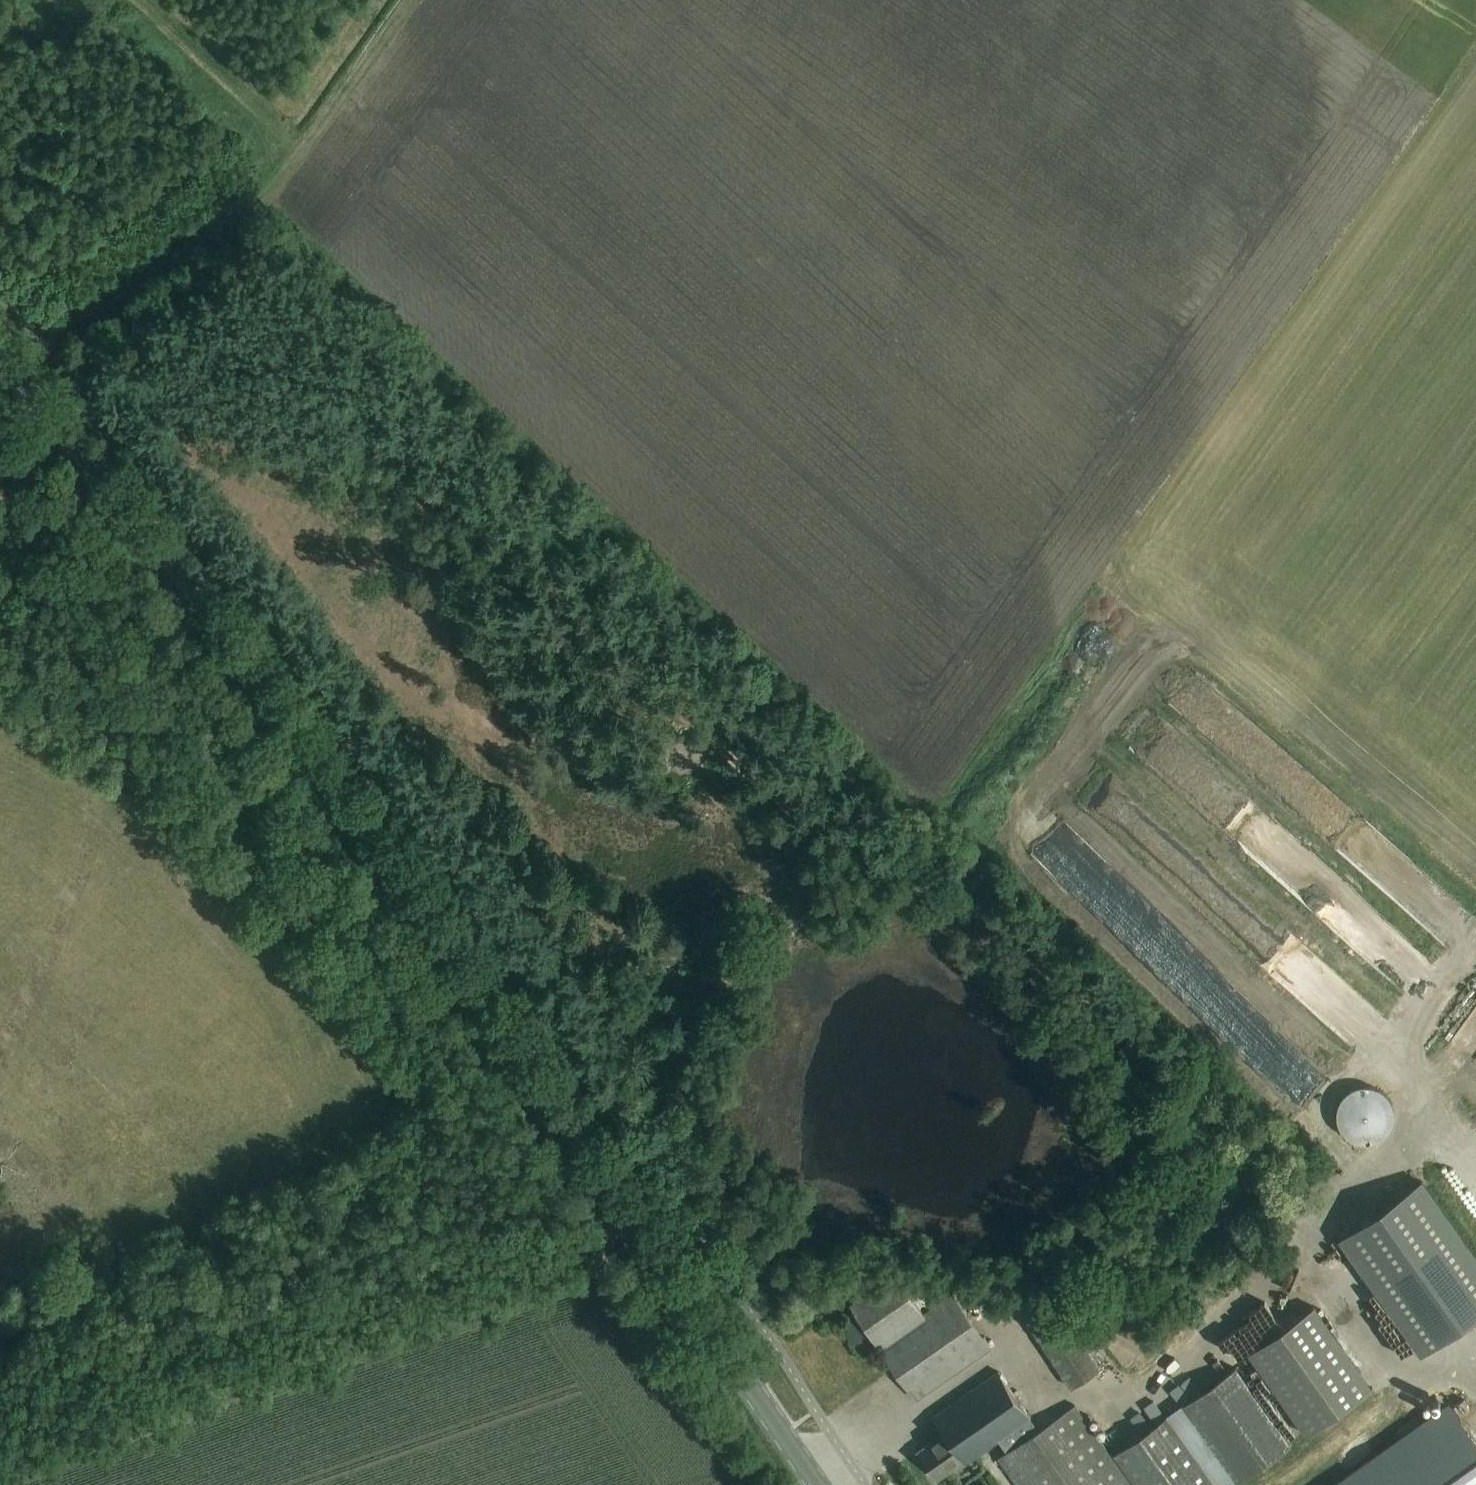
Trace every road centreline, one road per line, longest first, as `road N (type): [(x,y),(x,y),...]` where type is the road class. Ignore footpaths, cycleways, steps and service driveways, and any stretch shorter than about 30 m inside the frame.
road 1 (secondary): [(818,1484),(223,620),(0,362)]

